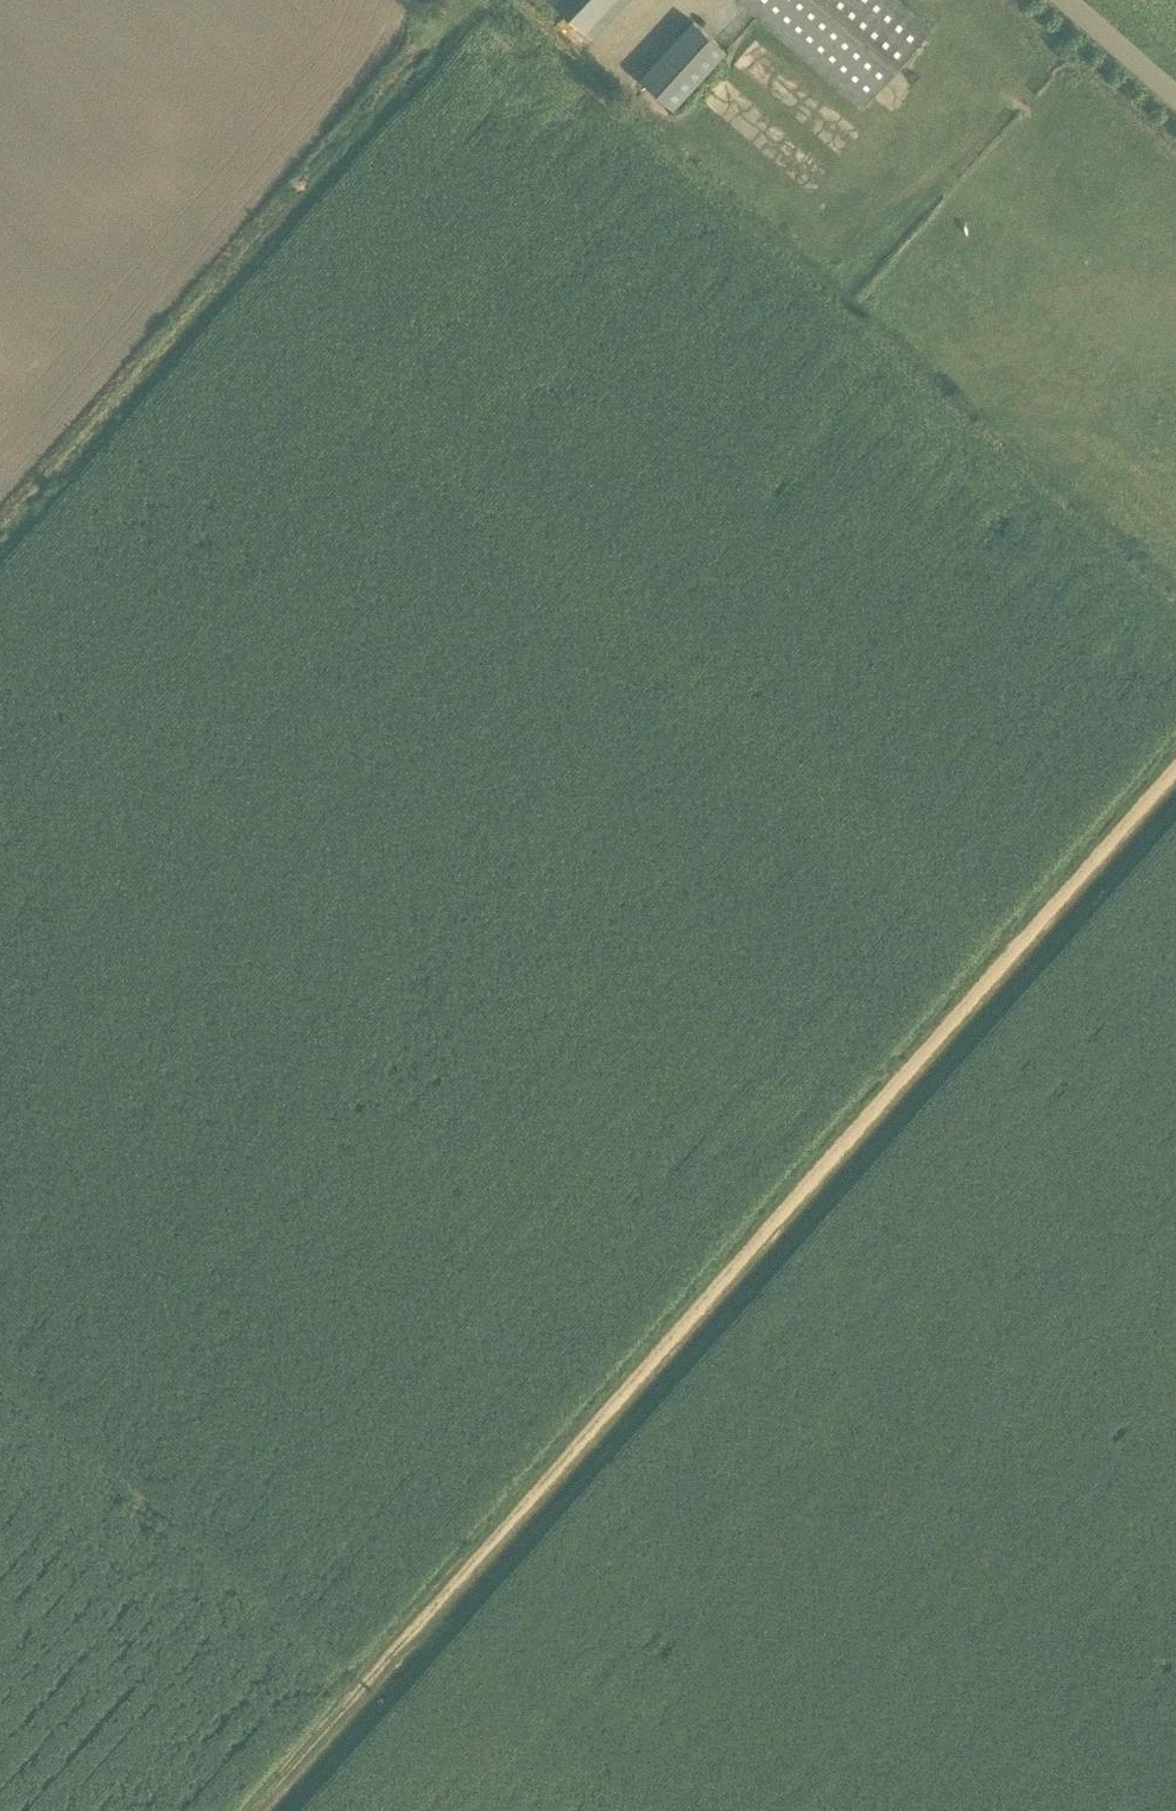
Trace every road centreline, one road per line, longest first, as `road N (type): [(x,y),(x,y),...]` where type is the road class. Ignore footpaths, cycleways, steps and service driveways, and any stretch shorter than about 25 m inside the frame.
road 1 (track): [(266,1810),(1175,775)]
road 2 (unclassified): [(1067,0),(1175,96)]

